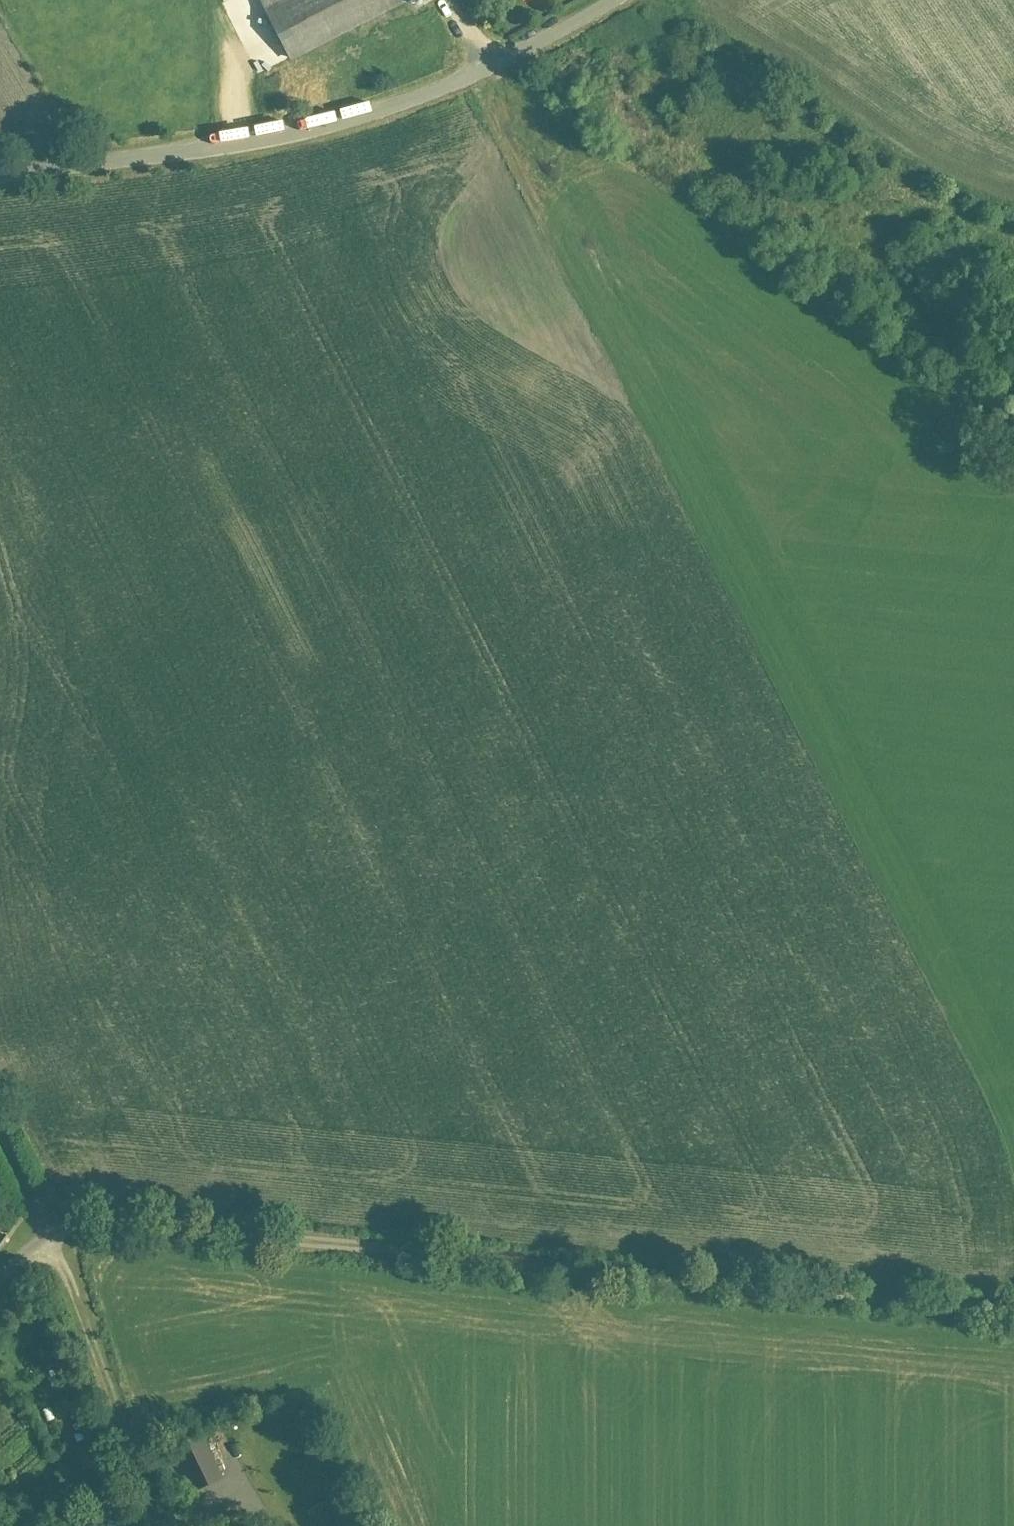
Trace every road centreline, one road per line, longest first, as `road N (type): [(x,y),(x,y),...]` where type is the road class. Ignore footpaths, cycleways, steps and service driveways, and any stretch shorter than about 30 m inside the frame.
road 1 (track): [(41,1234),(87,1215),(208,1217),(1013,1294)]
road 2 (residential): [(594,0),(389,105),(0,169)]
road 3 (residential): [(156,1525),(41,1234)]

